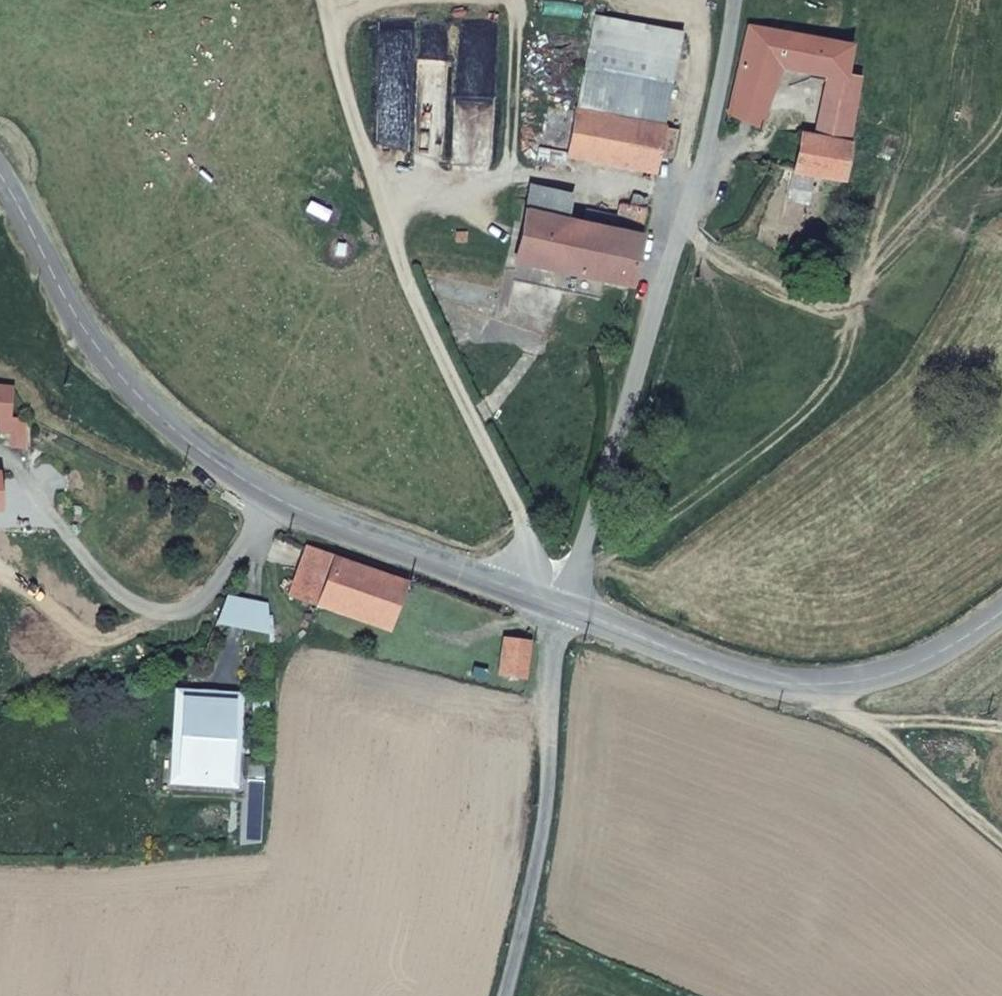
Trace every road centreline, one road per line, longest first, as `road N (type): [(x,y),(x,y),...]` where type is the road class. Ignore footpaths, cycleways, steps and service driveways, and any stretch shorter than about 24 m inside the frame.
road 1 (secondary): [(565,605),(297,513),(239,481),(174,432),(113,365),(0,176)]
road 2 (unclassified): [(729,0),(699,185),(565,605)]
road 3 (track): [(525,590),(525,538),(508,494),(413,315),(350,112),(334,0)]
road 4 (secondary): [(1001,613),(923,663),(813,687),(735,673),(565,605)]
road 5 (unclassified): [(500,995),(539,839),(549,664),(565,605)]
road 6 (track): [(1001,834),(813,687)]

